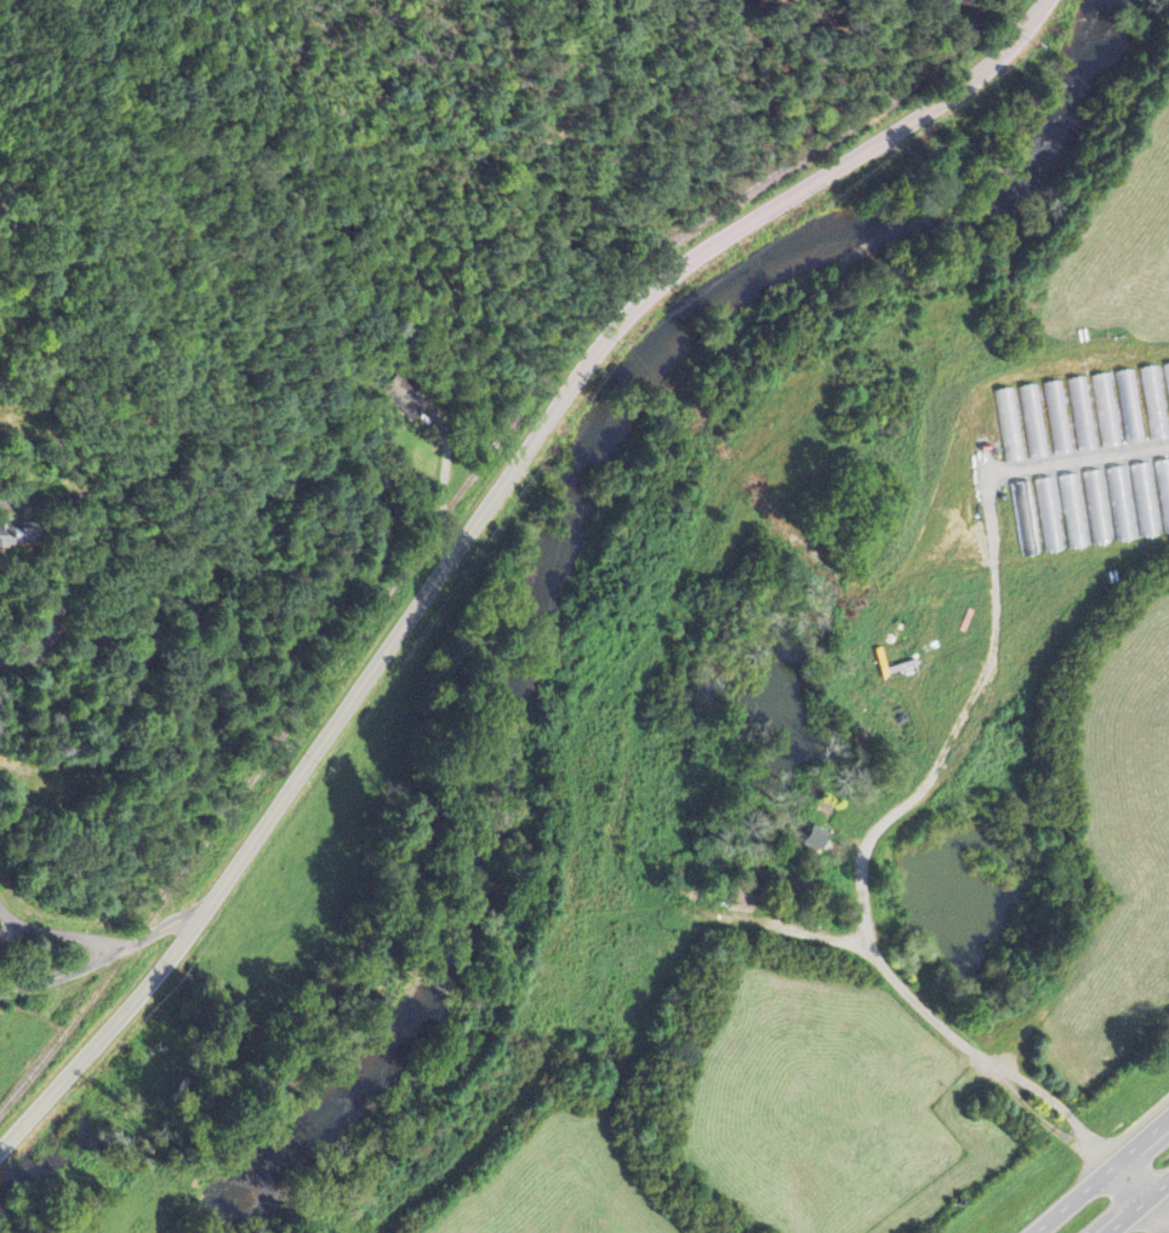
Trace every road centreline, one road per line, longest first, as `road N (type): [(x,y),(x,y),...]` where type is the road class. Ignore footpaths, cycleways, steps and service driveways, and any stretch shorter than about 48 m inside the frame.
road 1 (tertiary): [(0,1148),(199,917),(587,359),(668,272),(980,74),(1045,0)]
road 2 (tertiary): [(0,993),(79,966),(184,915),(199,917)]
road 3 (trunk): [(1168,1116),(1033,1232)]

